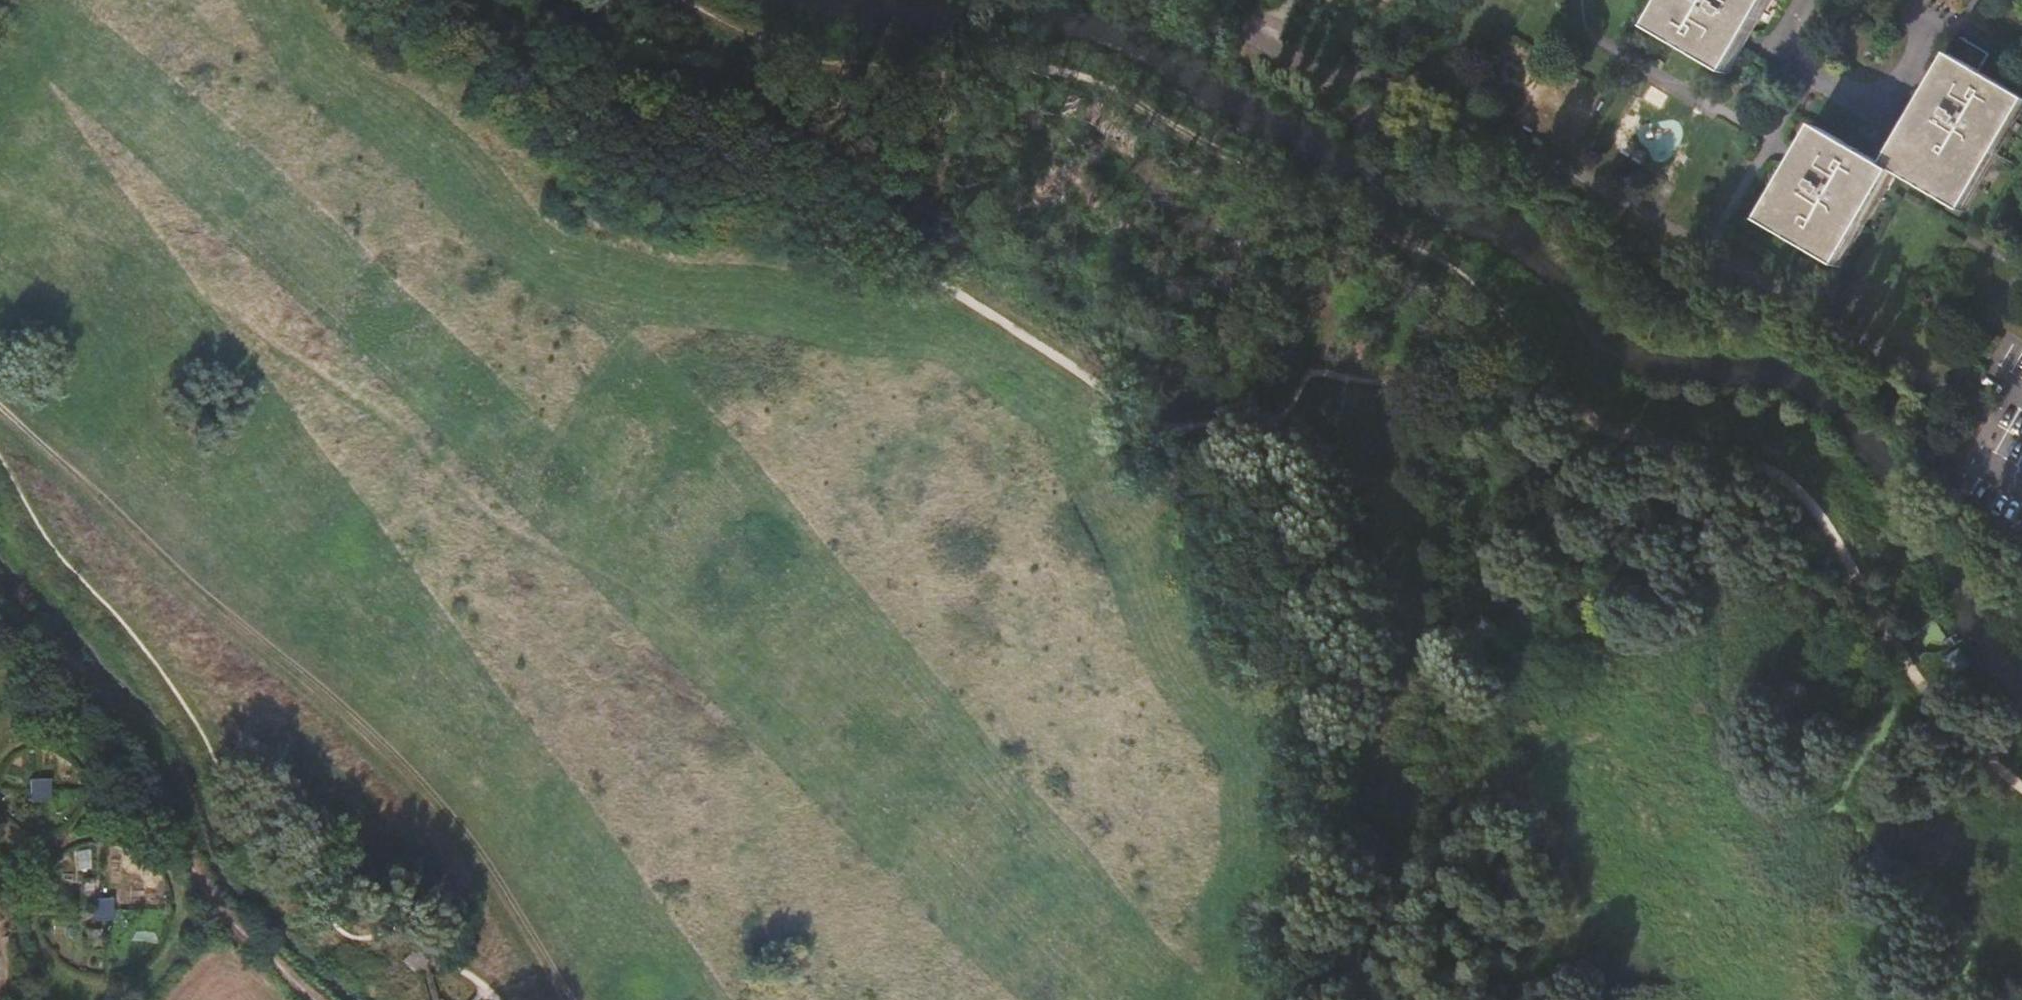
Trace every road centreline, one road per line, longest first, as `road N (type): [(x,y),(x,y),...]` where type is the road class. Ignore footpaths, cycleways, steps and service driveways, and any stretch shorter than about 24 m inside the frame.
road 1 (track): [(559,999),(429,830),(360,760),(186,626),(0,423)]

